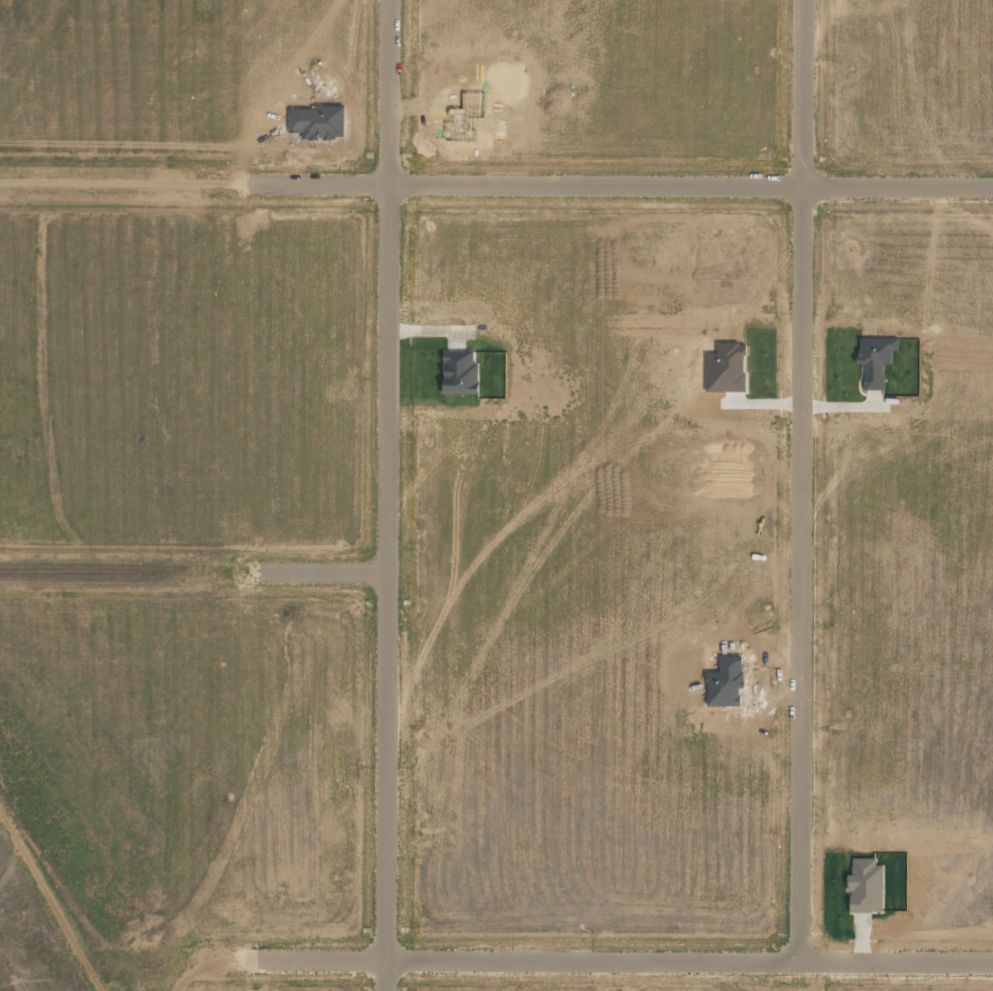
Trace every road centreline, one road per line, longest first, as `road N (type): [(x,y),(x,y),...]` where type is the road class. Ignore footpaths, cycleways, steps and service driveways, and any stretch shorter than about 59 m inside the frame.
road 1 (residential): [(0,182),(992,189)]
road 2 (residential): [(391,0),(385,990)]
road 3 (residential): [(803,0),(803,960)]
road 4 (residential): [(245,958),(992,962)]
road 5 (residential): [(0,571),(386,572)]

